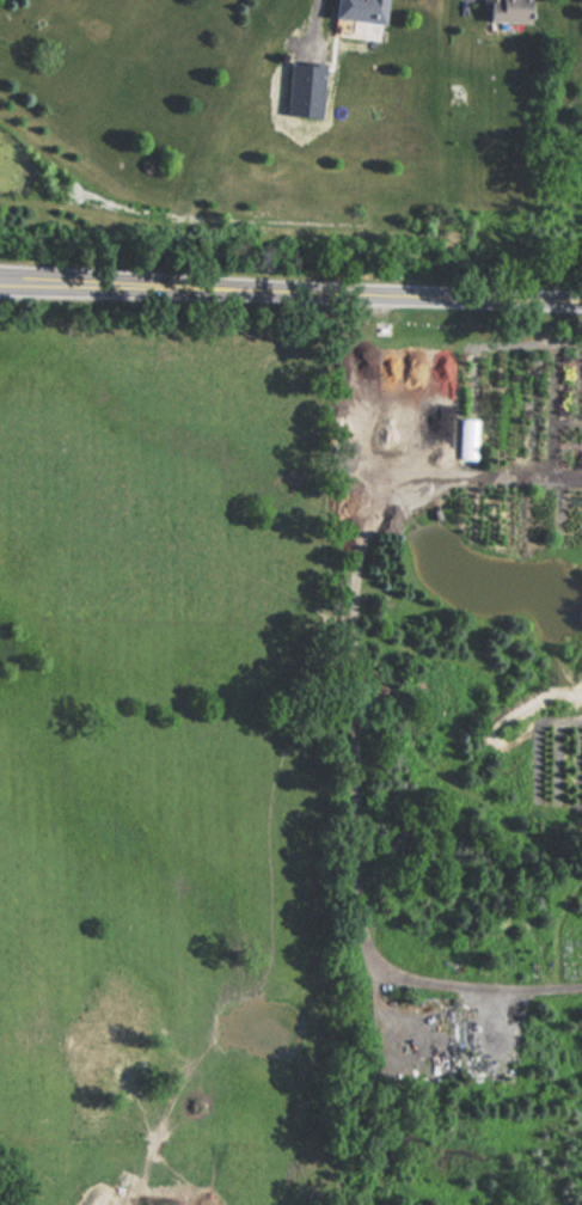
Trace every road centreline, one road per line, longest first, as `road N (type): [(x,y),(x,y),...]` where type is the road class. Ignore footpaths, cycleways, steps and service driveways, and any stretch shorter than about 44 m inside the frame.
road 1 (secondary): [(581,300),(0,281)]

